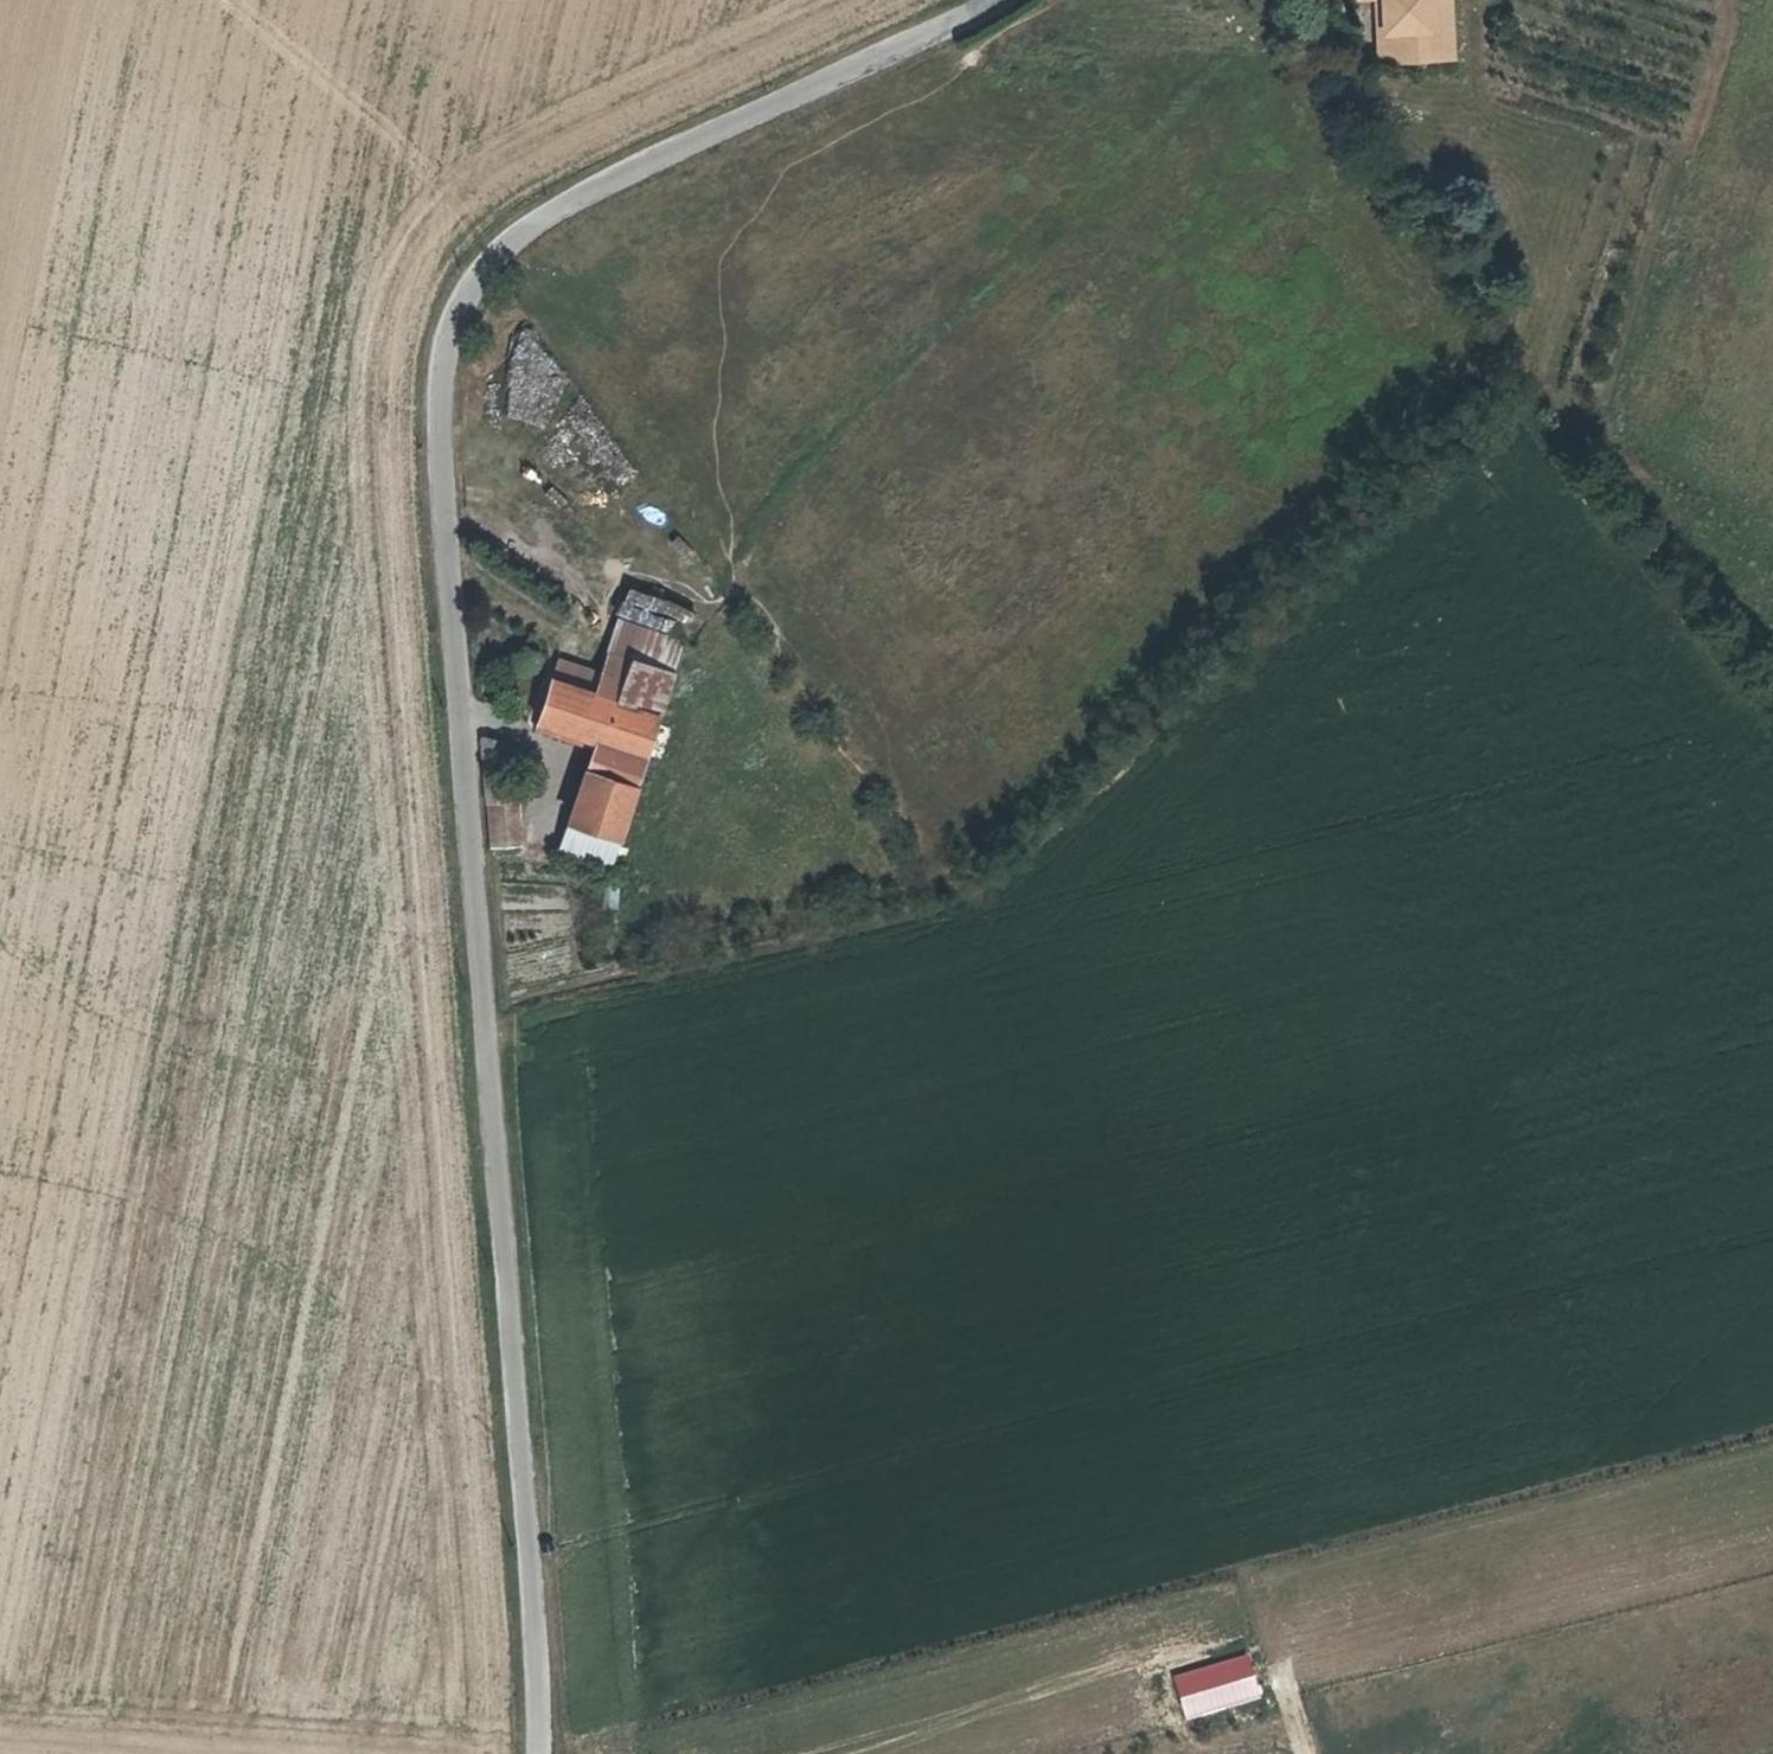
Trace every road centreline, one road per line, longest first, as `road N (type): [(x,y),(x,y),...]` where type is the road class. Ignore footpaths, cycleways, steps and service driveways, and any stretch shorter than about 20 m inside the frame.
road 1 (unclassified): [(545,1753),(448,491),(449,336),(509,234),(976,17),(996,0)]

